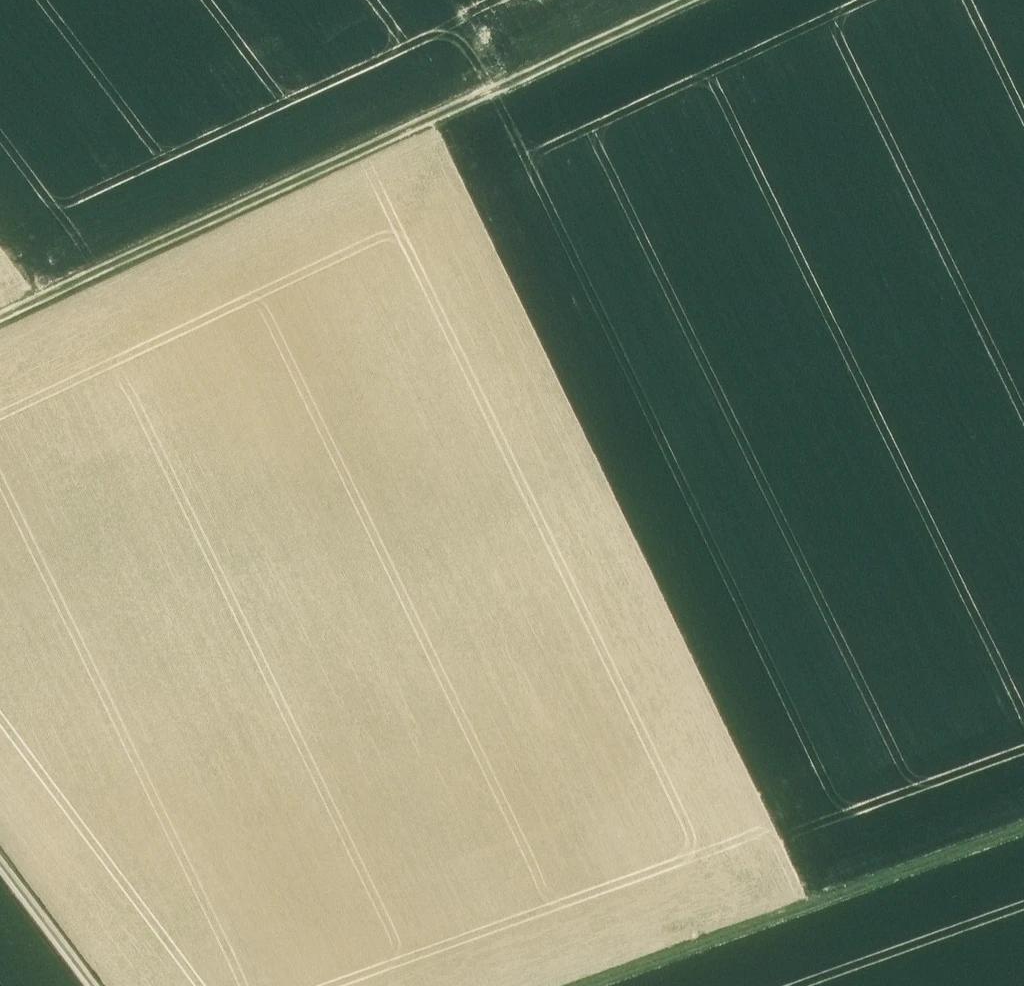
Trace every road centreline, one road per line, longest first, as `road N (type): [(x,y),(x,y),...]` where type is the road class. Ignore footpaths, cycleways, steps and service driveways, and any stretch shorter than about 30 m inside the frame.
road 1 (track): [(688,0),(0,323)]
road 2 (track): [(586,985),(1023,831)]
road 3 (track): [(0,864),(91,985)]

